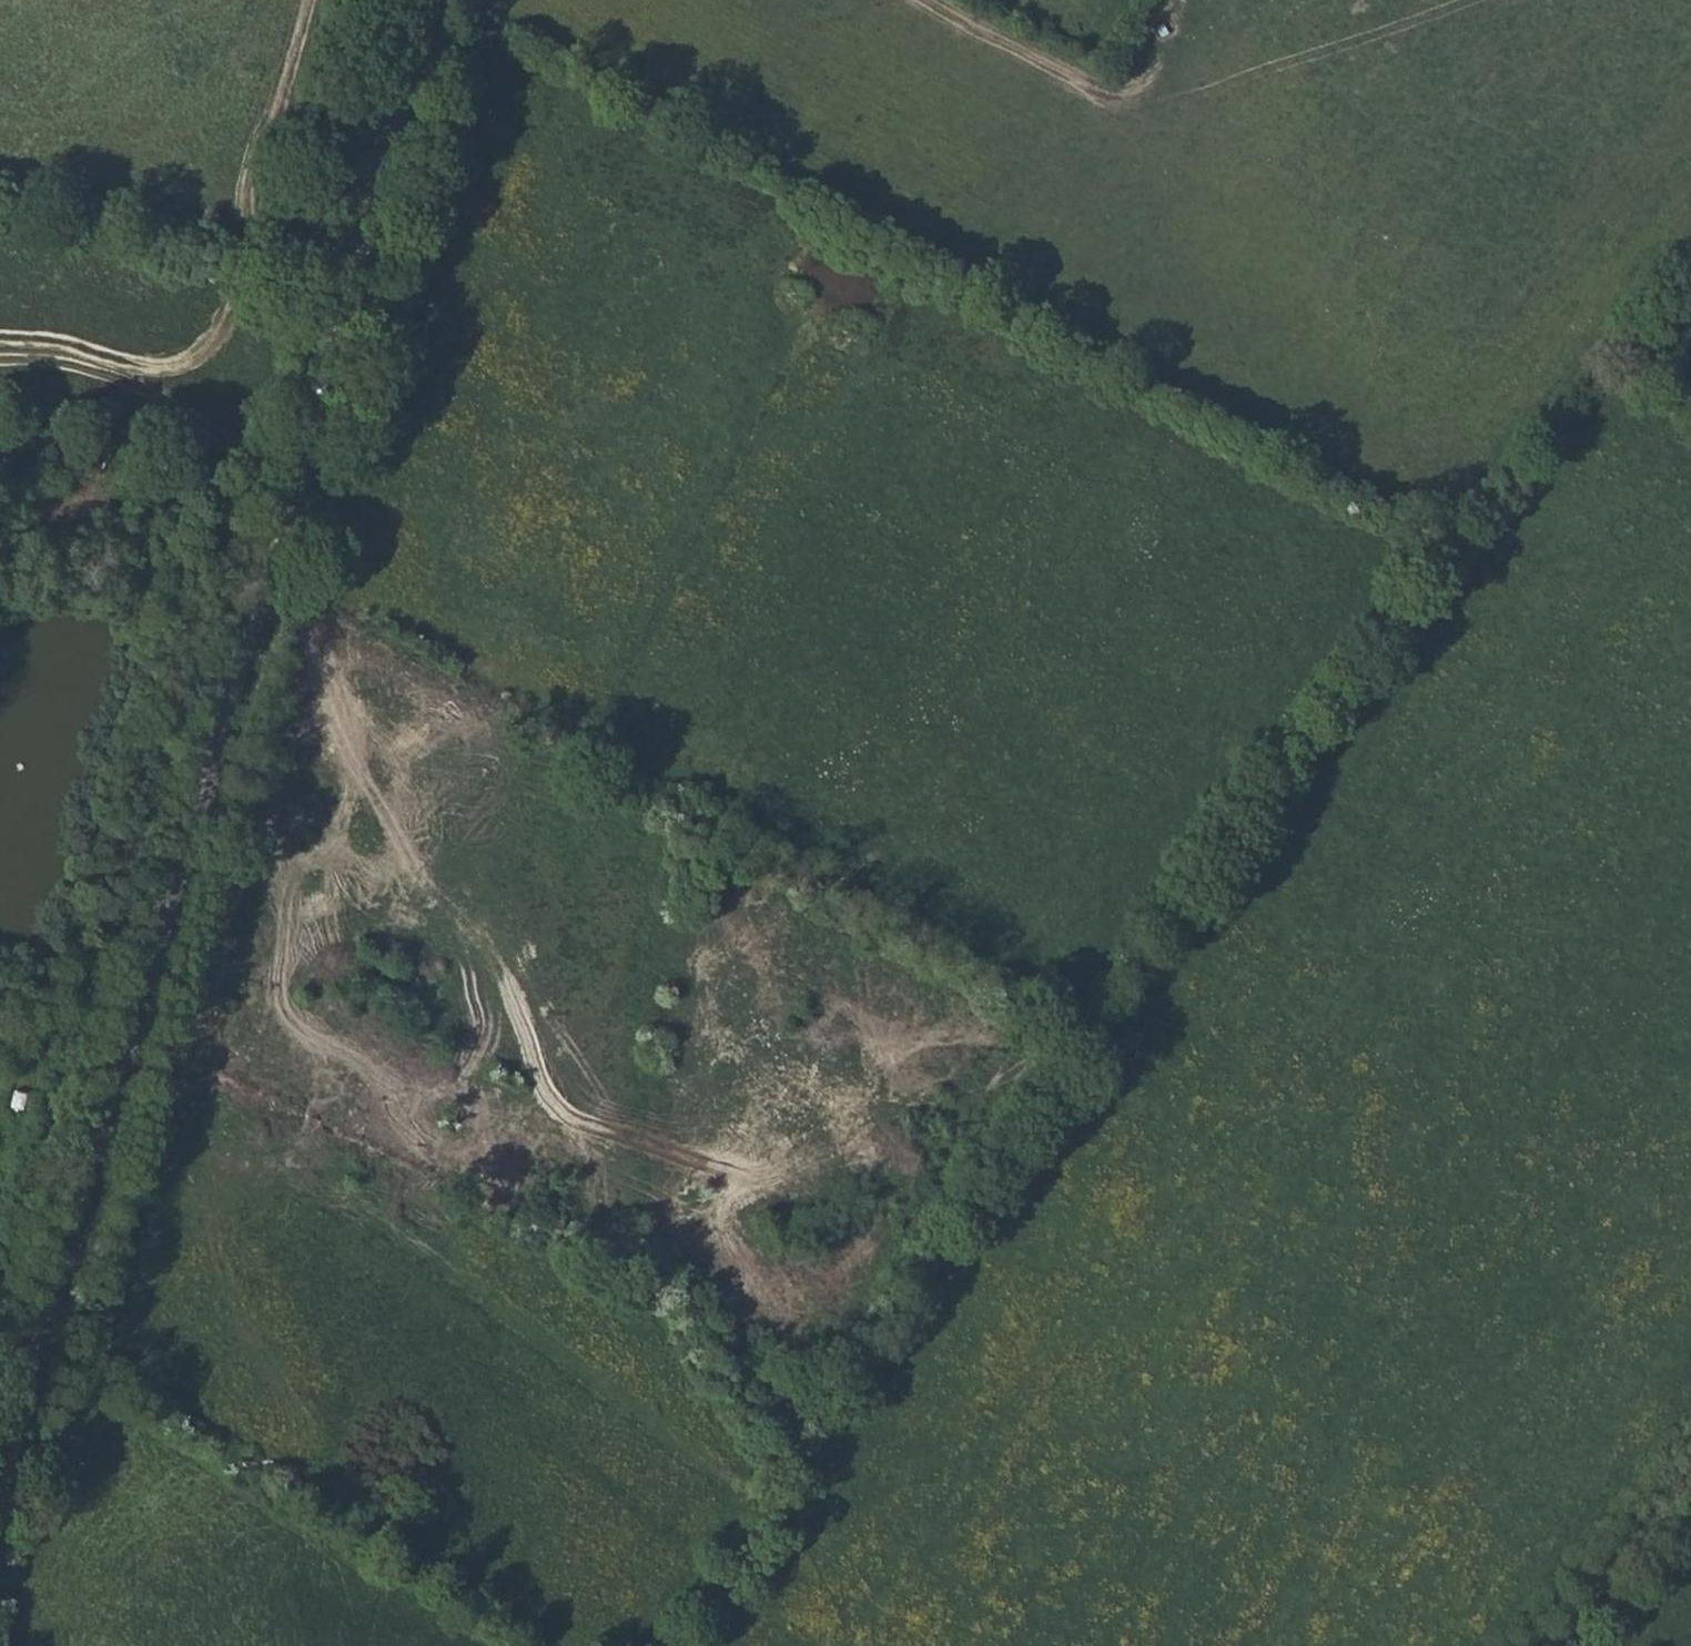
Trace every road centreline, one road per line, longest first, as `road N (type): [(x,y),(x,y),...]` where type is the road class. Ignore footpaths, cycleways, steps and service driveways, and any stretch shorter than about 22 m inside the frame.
road 1 (unclassified): [(0,1533),(434,0)]
road 2 (track): [(1558,1645),(1690,1488)]

